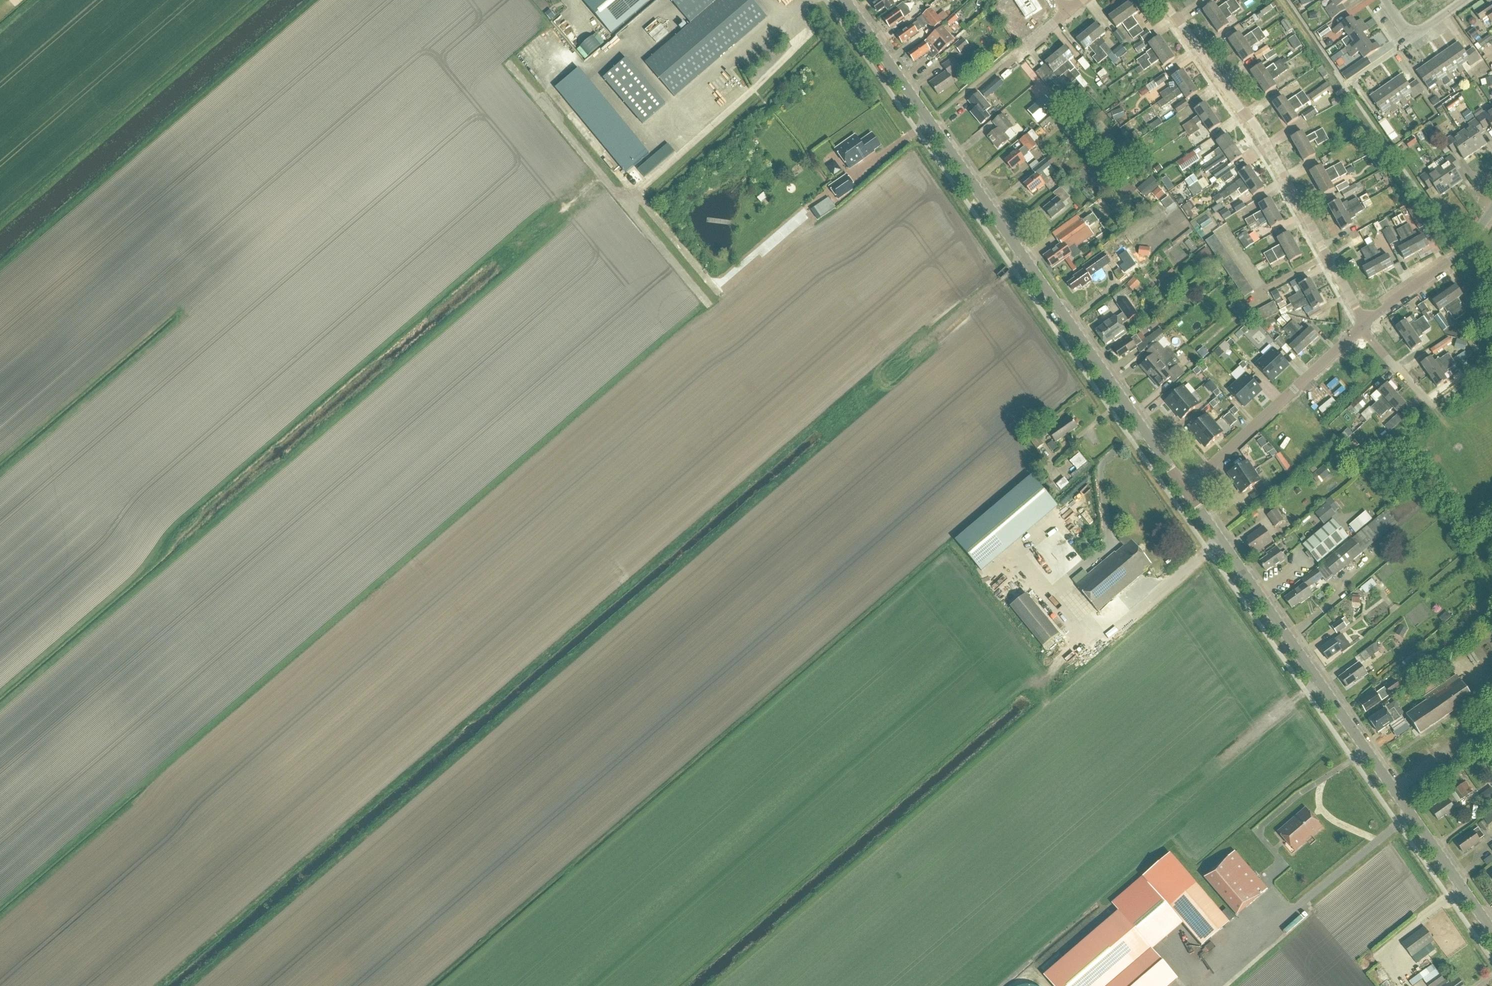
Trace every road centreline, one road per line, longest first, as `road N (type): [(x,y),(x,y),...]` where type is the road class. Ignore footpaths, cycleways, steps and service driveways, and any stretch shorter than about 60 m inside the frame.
road 1 (tertiary): [(1186,491),(845,0)]
road 2 (tertiary): [(1491,929),(1186,491)]
road 3 (track): [(312,0),(0,267)]
road 4 (residential): [(1363,325),(1259,132),(1163,0)]
road 5 (residential): [(1186,491),(1363,325)]
road 6 (track): [(510,66),(625,203)]
road 7 (residential): [(1363,325),(1462,254),(1491,212)]
road 8 (track): [(638,193),(625,203),(707,303)]

